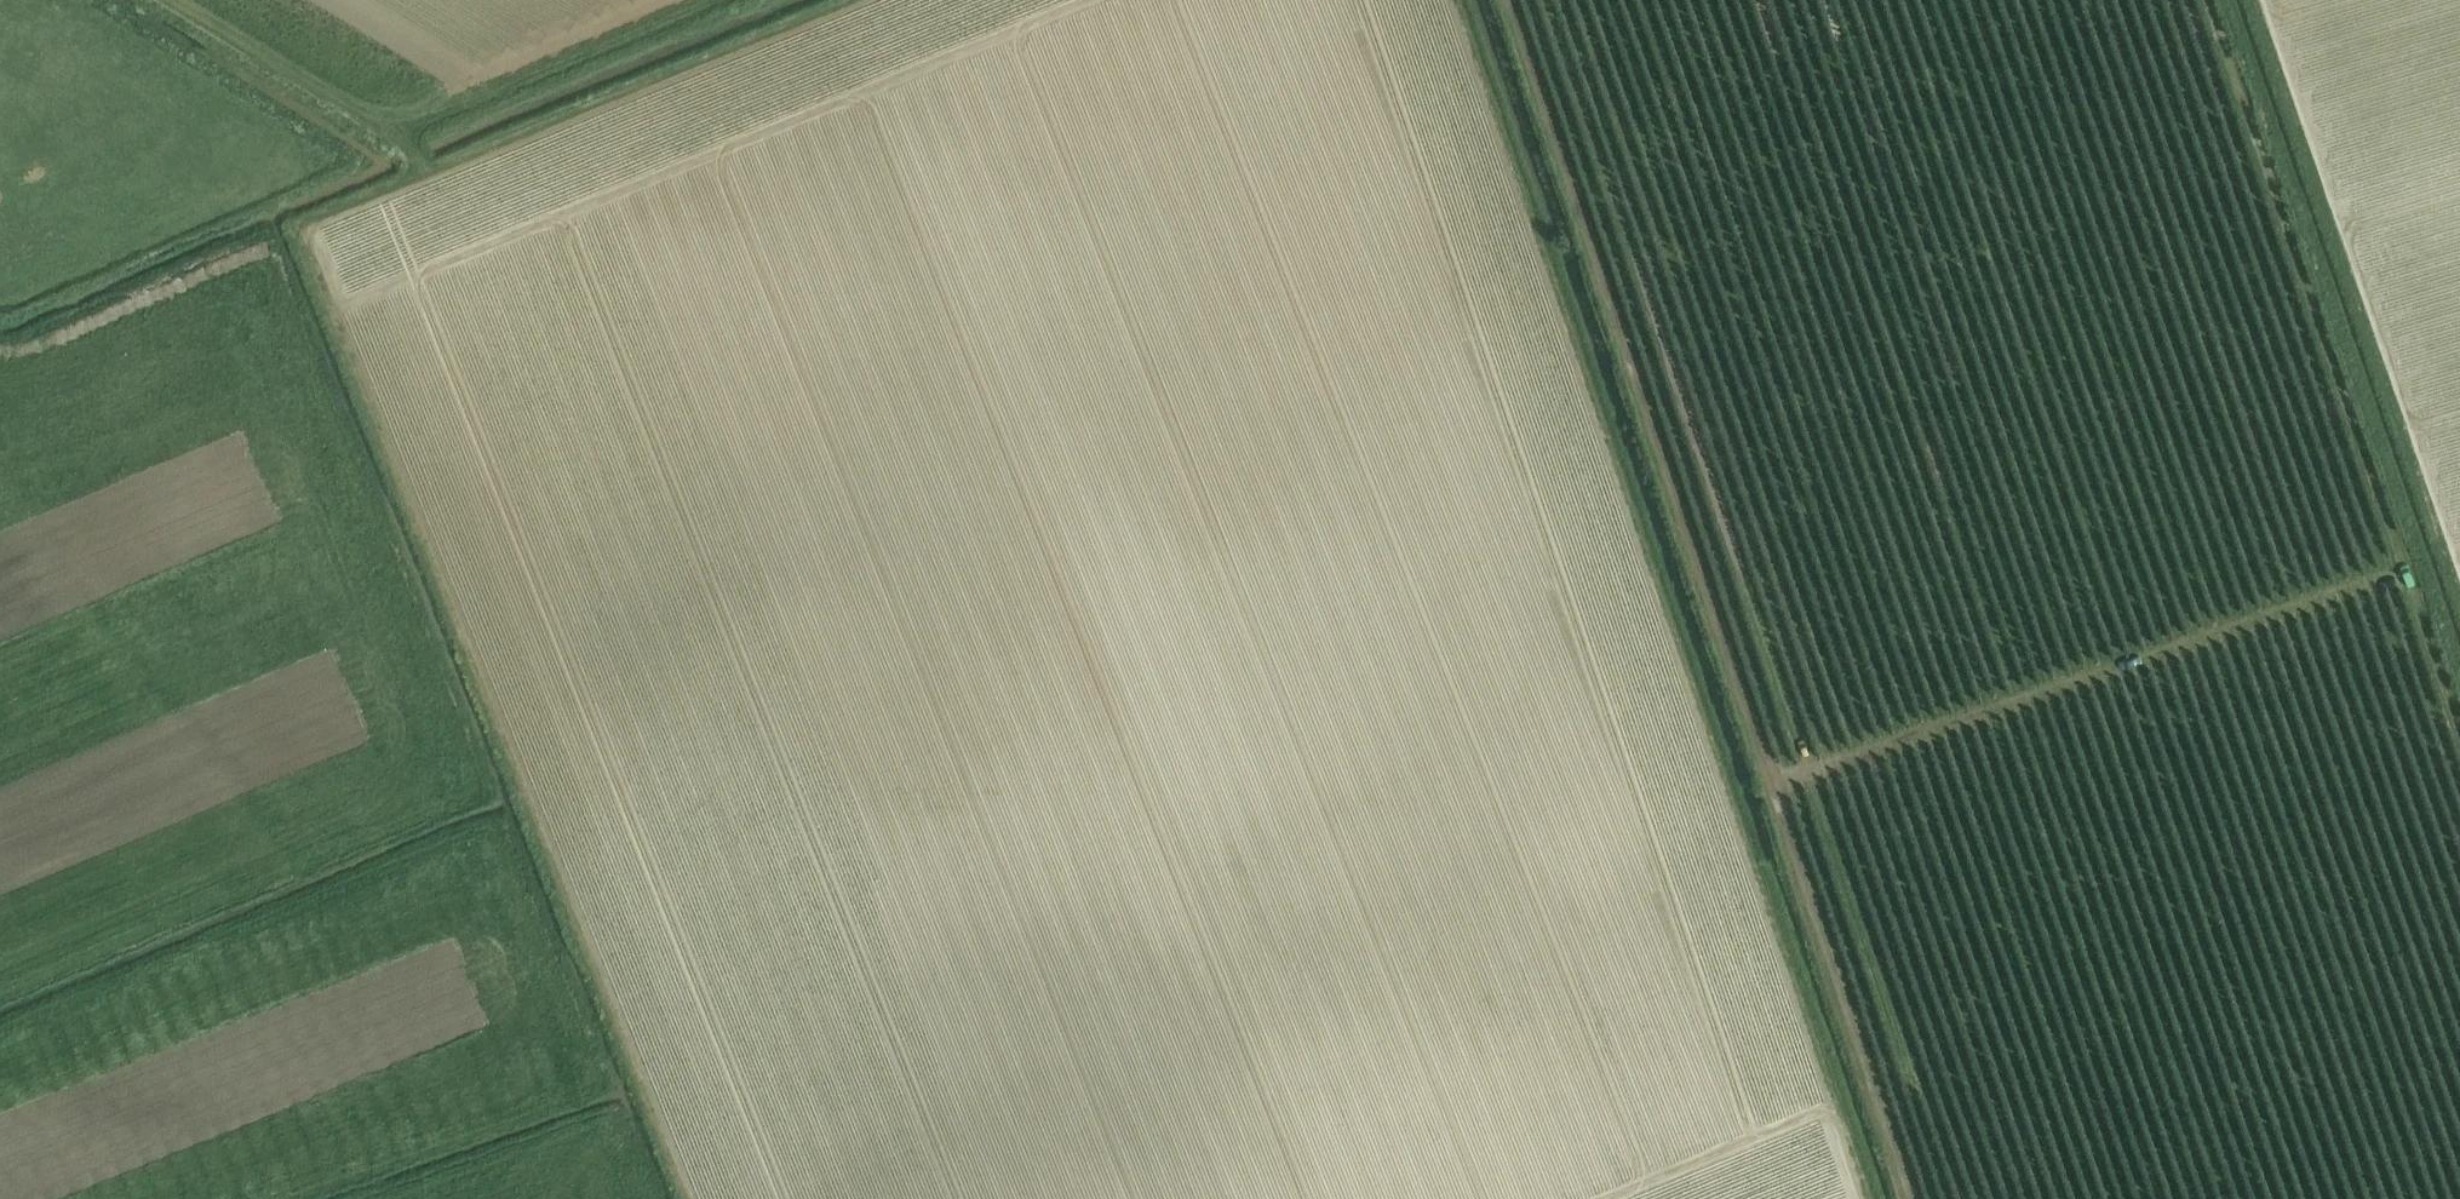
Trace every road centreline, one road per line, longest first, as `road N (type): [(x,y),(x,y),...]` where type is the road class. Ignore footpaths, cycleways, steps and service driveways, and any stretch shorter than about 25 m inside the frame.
road 1 (track): [(1769,782),(1909,1198)]

